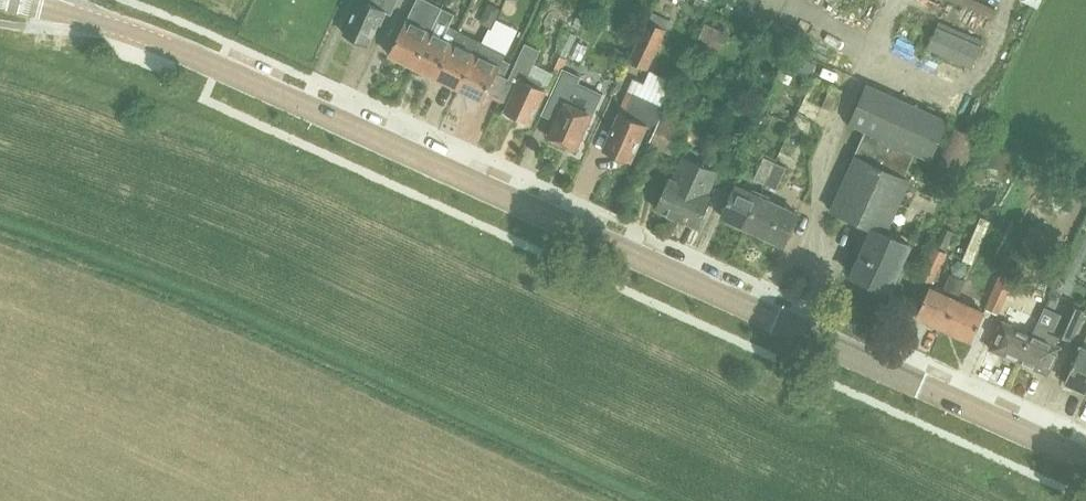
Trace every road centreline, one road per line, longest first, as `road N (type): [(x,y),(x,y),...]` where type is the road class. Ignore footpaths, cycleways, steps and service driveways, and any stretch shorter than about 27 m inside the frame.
road 1 (residential): [(1085,460),(218,68),(85,18)]

